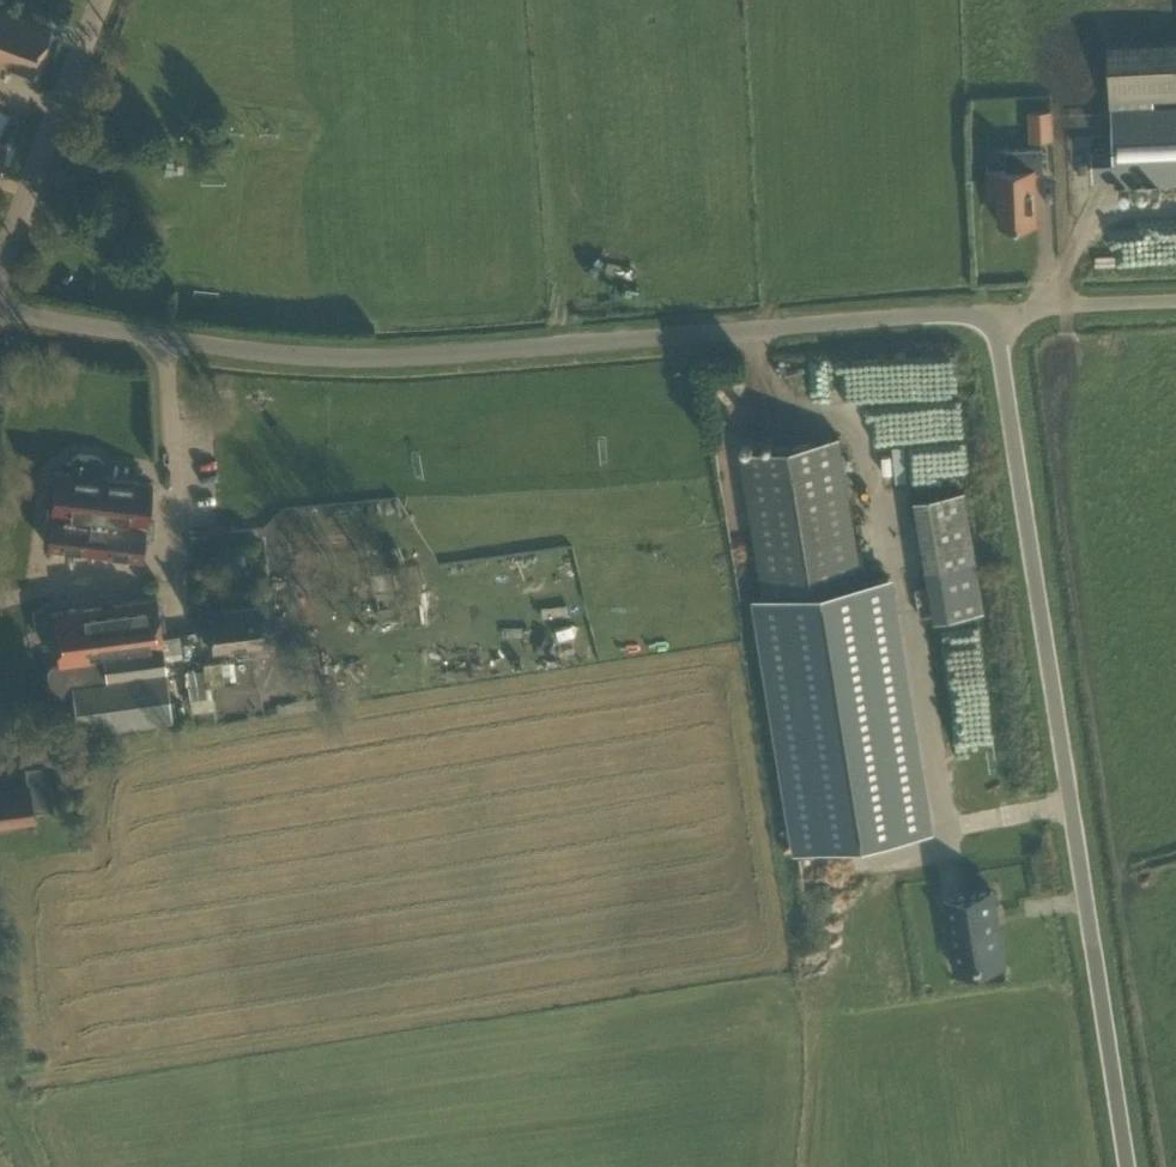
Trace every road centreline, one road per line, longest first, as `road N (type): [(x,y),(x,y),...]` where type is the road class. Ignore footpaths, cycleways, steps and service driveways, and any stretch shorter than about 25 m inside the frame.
road 1 (unclassified): [(1001,315),(416,358),(242,349),(0,311)]
road 2 (unclassified): [(1134,1166),(1001,315)]
road 3 (residential): [(0,269),(104,0)]
road 4 (unclassified): [(1001,315),(1175,304)]

